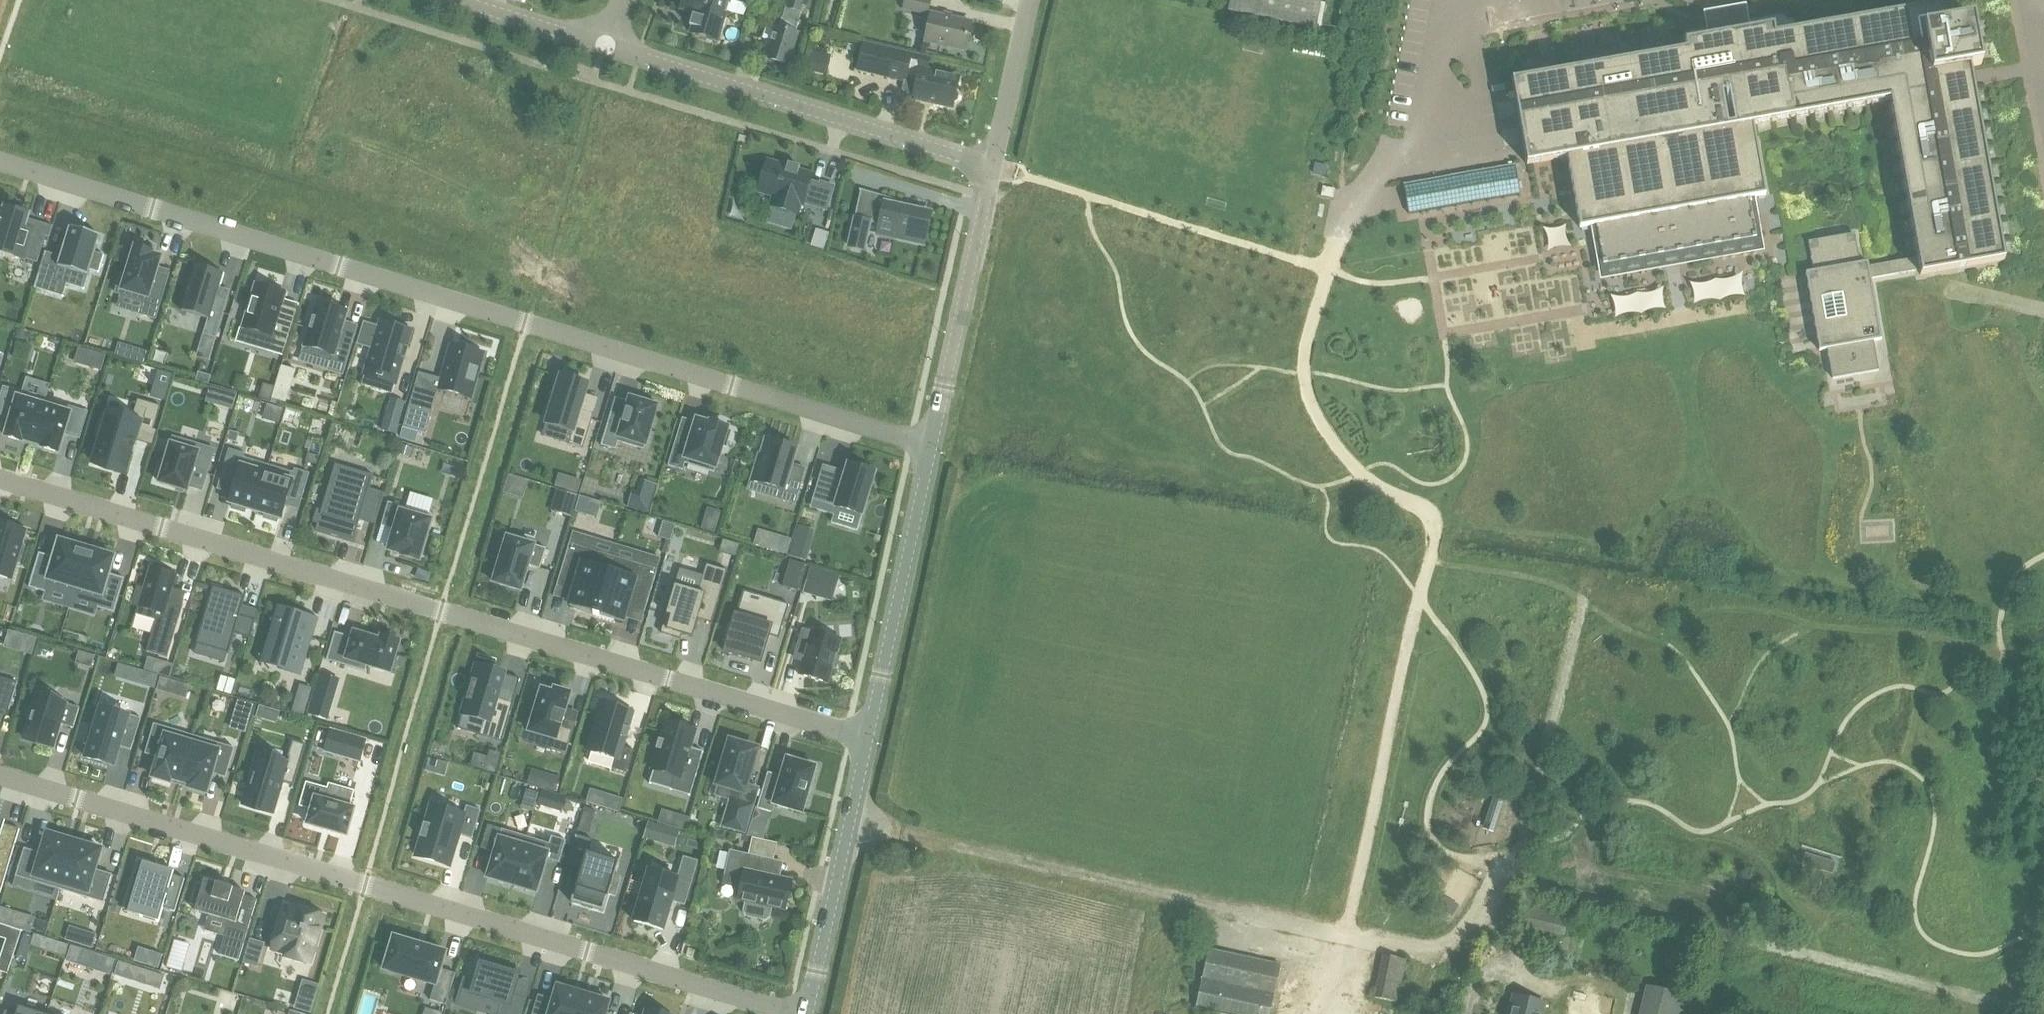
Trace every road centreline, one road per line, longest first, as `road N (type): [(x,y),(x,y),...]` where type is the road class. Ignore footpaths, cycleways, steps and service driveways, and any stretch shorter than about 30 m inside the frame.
road 1 (residential): [(0,161),(932,447)]
road 2 (residential): [(0,478),(870,737)]
road 3 (residential): [(0,775),(797,1013)]
road 4 (residential): [(993,166),(605,46)]
road 5 (track): [(1499,884),(1516,857),(1589,579)]
road 6 (residential): [(870,737),(932,447)]
road 7 (residential): [(932,447),(993,166)]
road 8 (residential): [(811,1013),(870,737)]
road 9 (residential): [(993,166),(1030,0)]
road 10 (residential): [(605,46),(458,0)]

